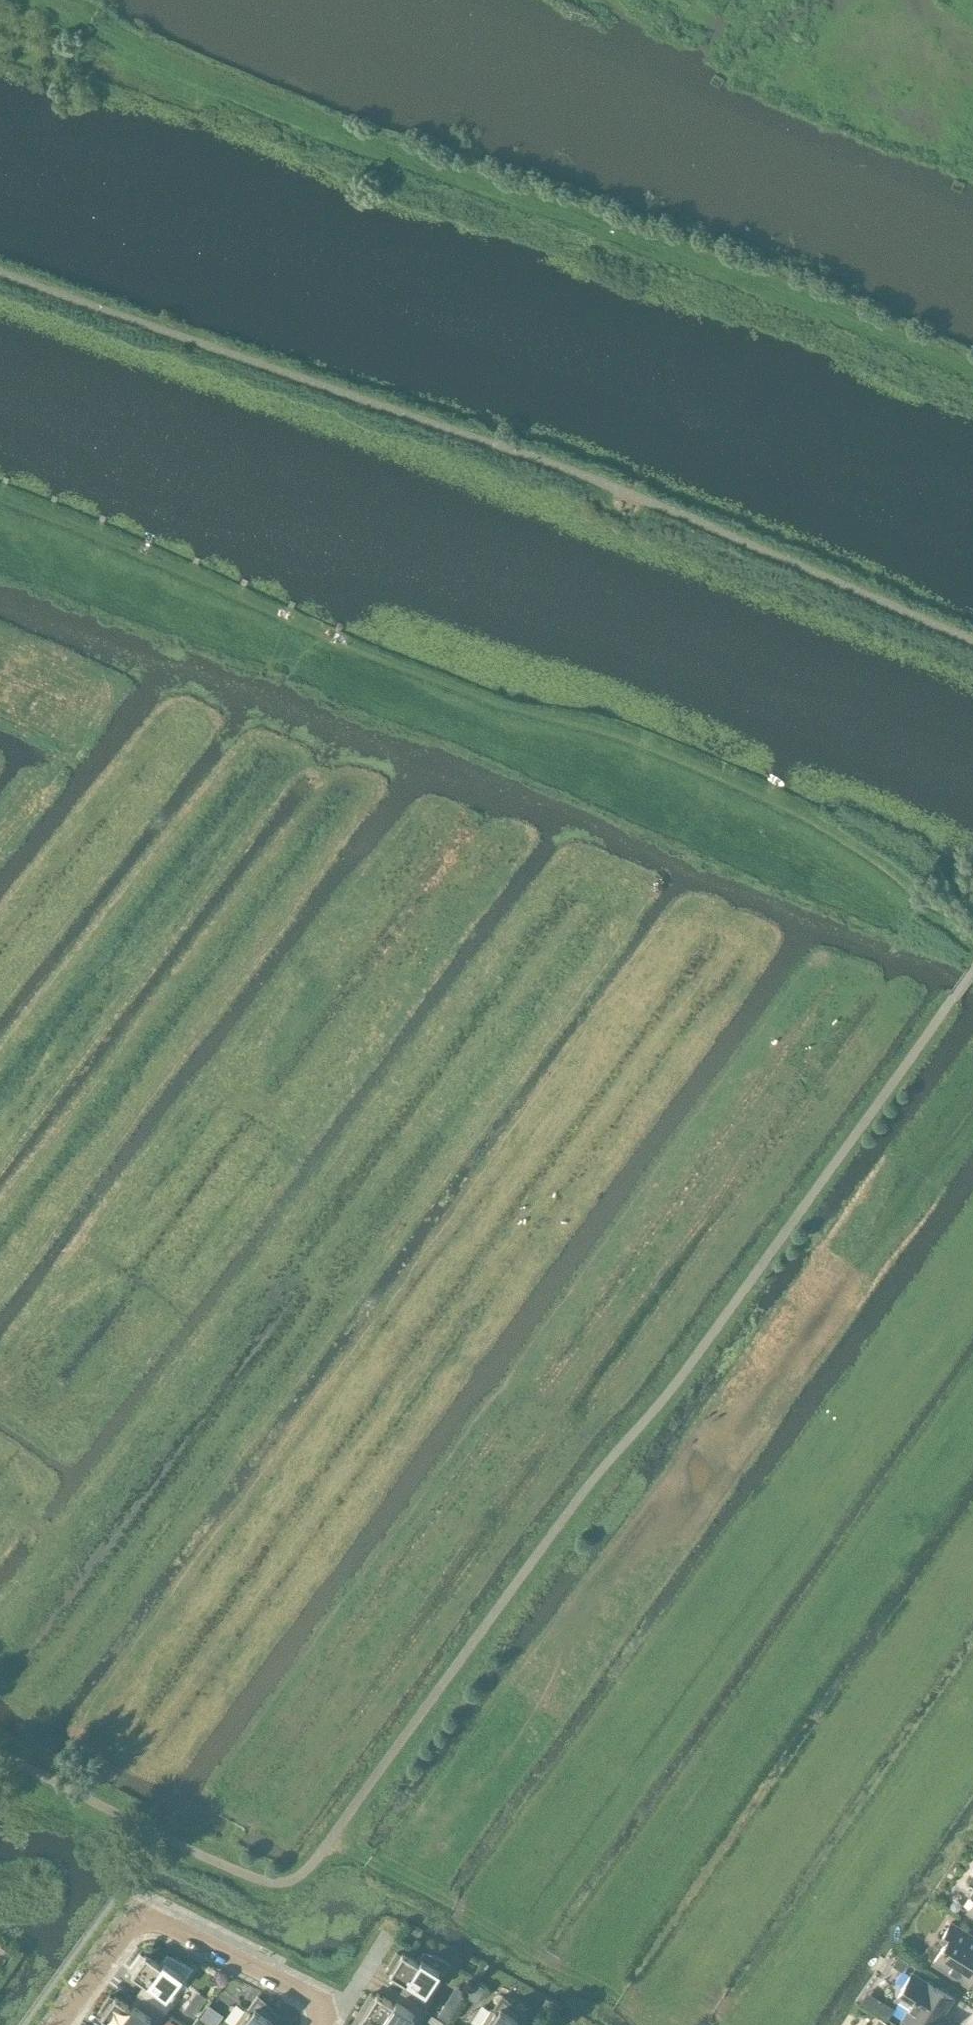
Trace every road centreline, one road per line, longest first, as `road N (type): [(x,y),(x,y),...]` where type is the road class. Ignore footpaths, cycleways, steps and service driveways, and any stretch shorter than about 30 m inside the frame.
road 1 (residential): [(57,2024),(122,1933),(148,1920),(311,1994),(319,2024)]
road 2 (track): [(609,1993),(328,1840)]

